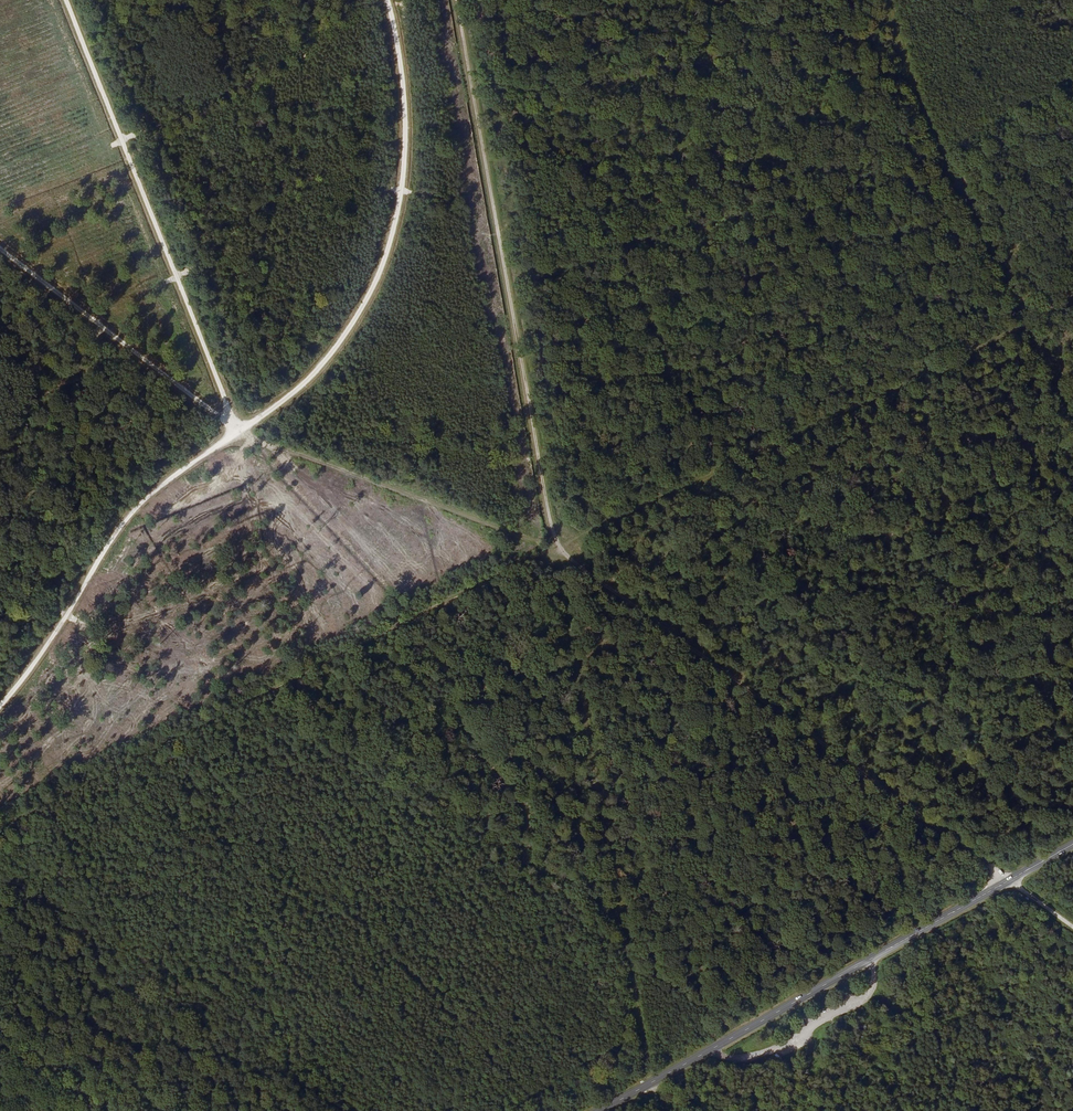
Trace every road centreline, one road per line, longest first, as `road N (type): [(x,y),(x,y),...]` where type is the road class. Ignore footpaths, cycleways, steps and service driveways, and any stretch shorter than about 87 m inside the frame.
road 1 (track): [(68,0),(242,428),(330,357),(384,262),(406,157),(406,98),(387,0)]
road 2 (track): [(566,556),(242,428),(0,242)]
road 3 (track): [(566,556),(1072,929)]
road 4 (track): [(566,556),(0,822)]
road 5 (track): [(461,0),(566,556)]
road 6 (track): [(566,556),(646,1054),(664,1110)]
road 7 (track): [(566,556),(1072,310)]
road 8 (secondary): [(602,1110),(1072,844)]
road 9 (track): [(532,1099),(207,767),(241,739),(228,714)]
road 10 (track): [(242,428),(150,494),(0,707)]
road 11 (track): [(901,0),(933,111),(1037,327)]

